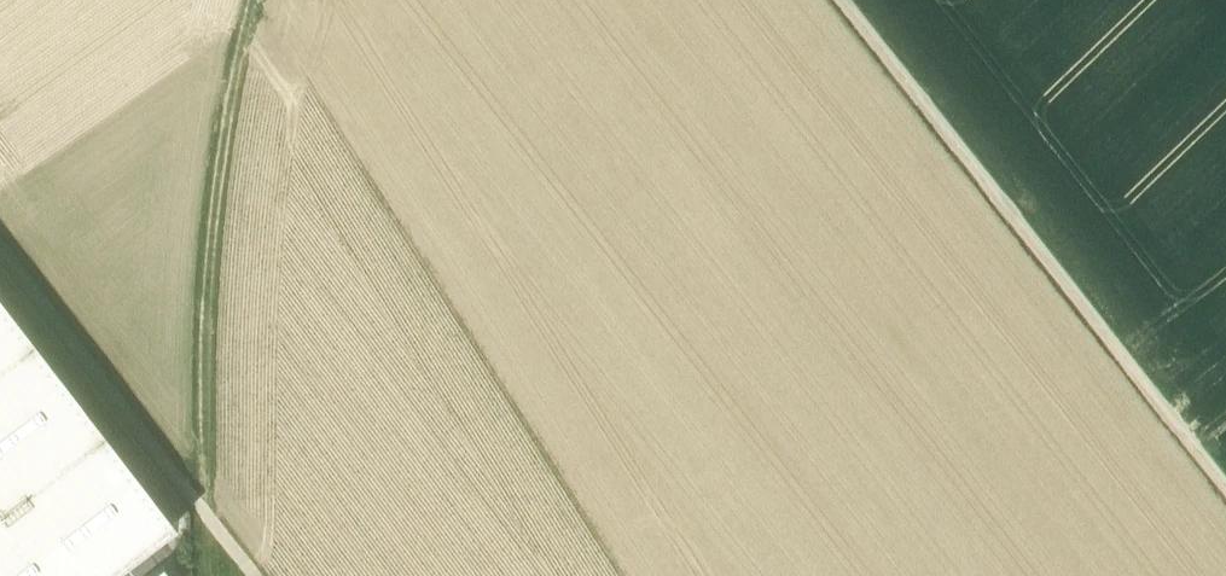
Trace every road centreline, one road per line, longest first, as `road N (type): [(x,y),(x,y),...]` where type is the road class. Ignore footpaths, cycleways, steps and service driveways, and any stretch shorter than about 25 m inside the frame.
road 1 (track): [(843,0),(1225,486)]
road 2 (track): [(254,0),(220,176),(201,368),(213,575)]

